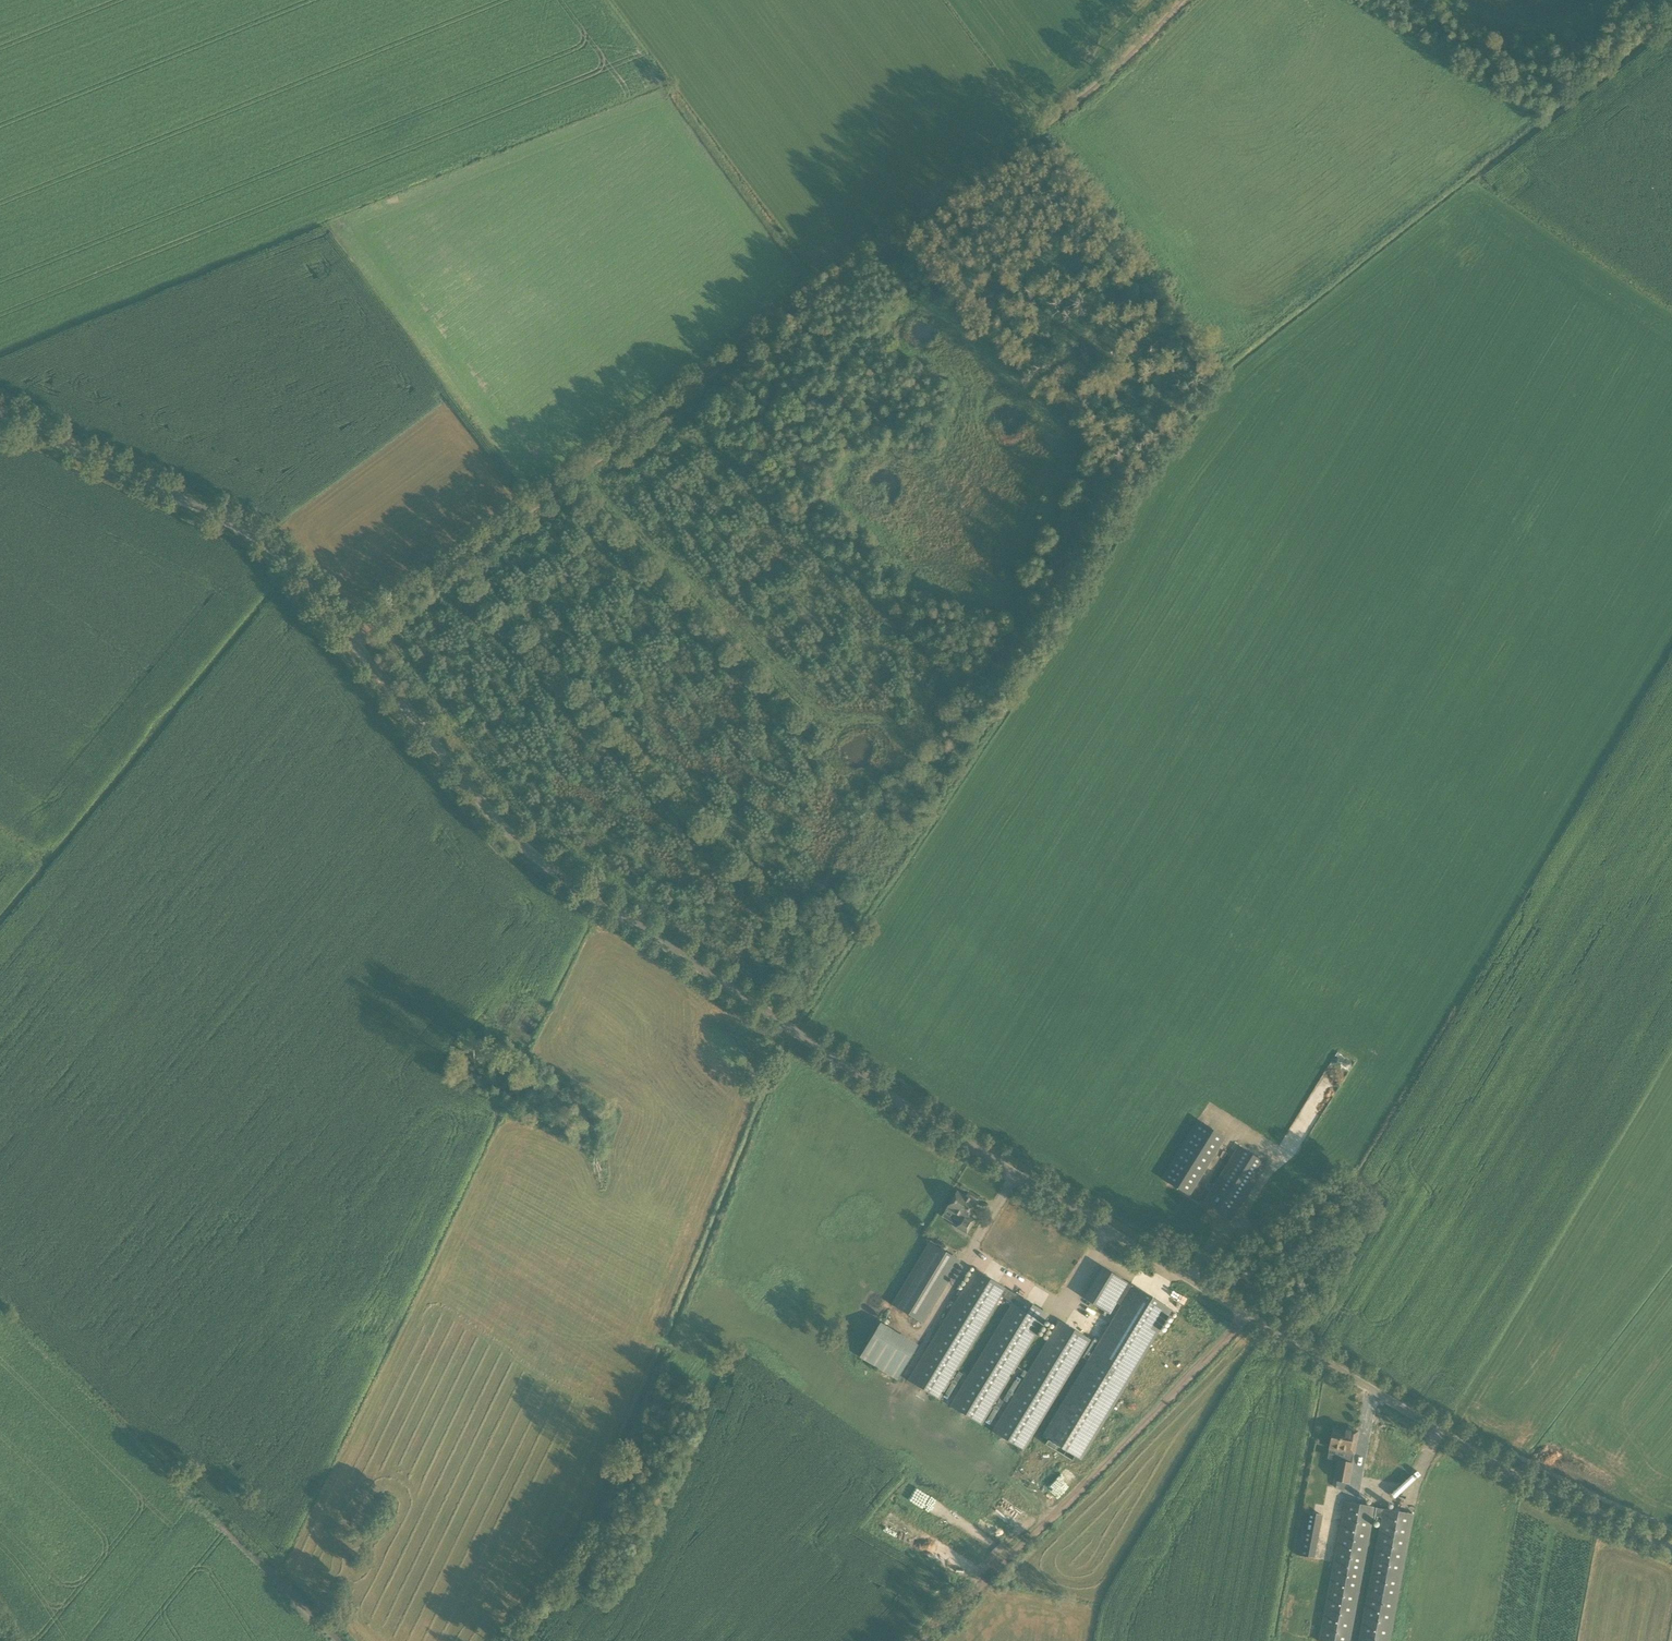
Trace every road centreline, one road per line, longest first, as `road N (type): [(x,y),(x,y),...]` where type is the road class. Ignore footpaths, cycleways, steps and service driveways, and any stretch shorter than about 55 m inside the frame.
road 1 (unclassified): [(1671,1552),(1553,1497),(958,1140),(574,885),(502,827),(318,591),(268,543),(225,514),(0,404)]
road 2 (track): [(354,642),(1049,122),(1130,57),(1184,0)]
road 3 (track): [(926,1640),(1122,1455),(1254,1315)]

